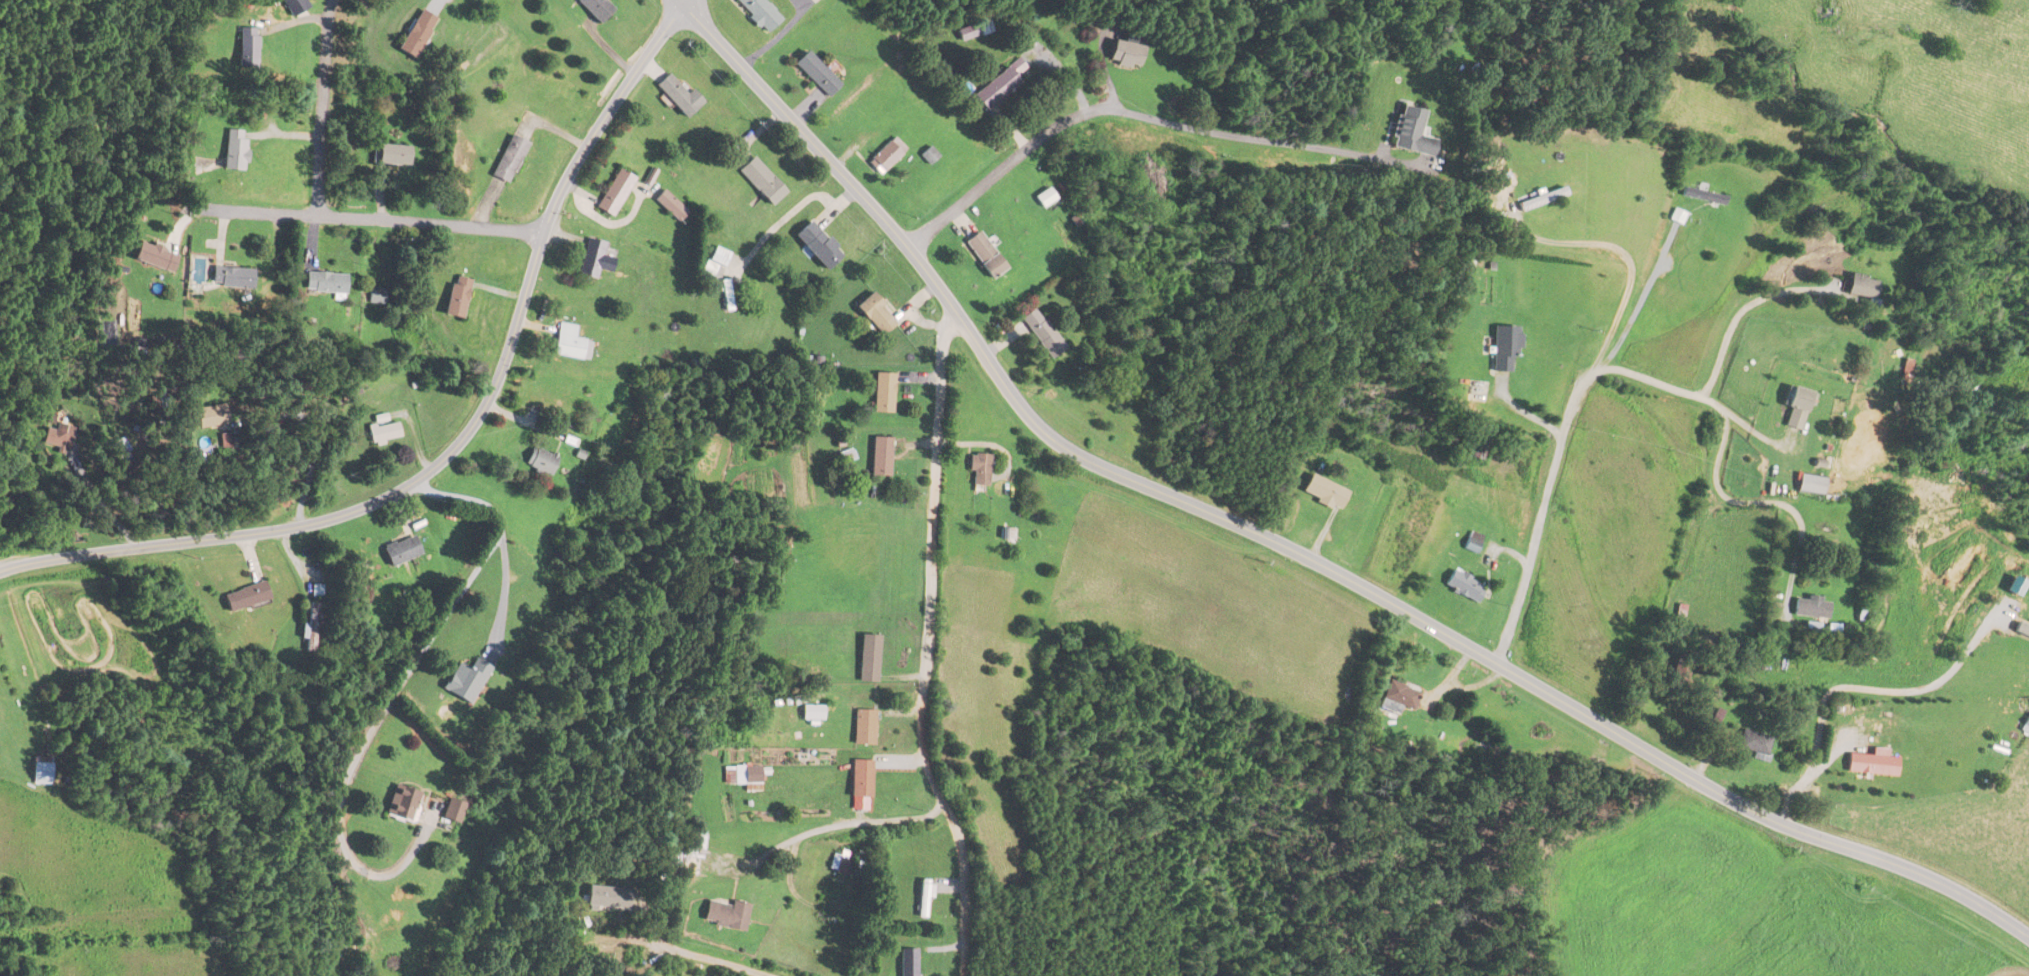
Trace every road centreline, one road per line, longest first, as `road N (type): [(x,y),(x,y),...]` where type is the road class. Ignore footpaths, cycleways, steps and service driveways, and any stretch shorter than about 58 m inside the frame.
road 1 (residential): [(678,0),(909,244),(1005,385),(1053,439),(1367,589),(1770,820),(1933,880),(2028,938)]
road 2 (residential): [(0,570),(337,517),(448,456),(504,361),(565,181),(686,0)]
road 3 (residential): [(964,975),(964,852),(928,769),(924,735),(942,351),(960,318)]
road 4 (residential): [(909,244),(1051,131),(1107,105),(1429,167)]
road 5 (residential): [(1498,663),(1559,446),(1586,383),(1608,370),(1629,373),(1722,410)]
road 6 (residential): [(544,232),(184,208)]
road 7 (residential): [(319,217),(332,0)]
road 8 (residential): [(763,975),(660,944),(636,900)]
road 9 (residential): [(1139,115),(1137,262)]

